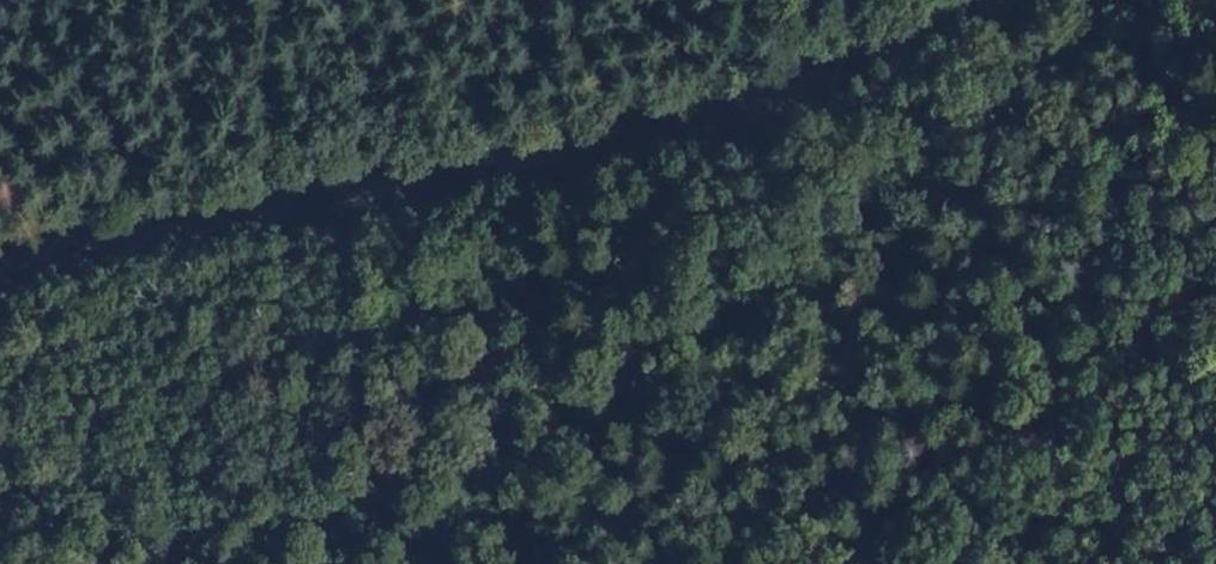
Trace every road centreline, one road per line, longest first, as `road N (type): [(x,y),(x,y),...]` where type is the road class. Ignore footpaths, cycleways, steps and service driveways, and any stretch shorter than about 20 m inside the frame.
road 1 (tertiary): [(0,307),(68,285),(514,200),(760,131),(1018,22),(1049,0)]
road 2 (track): [(958,0),(904,70),(488,410),(327,516),(281,563)]

